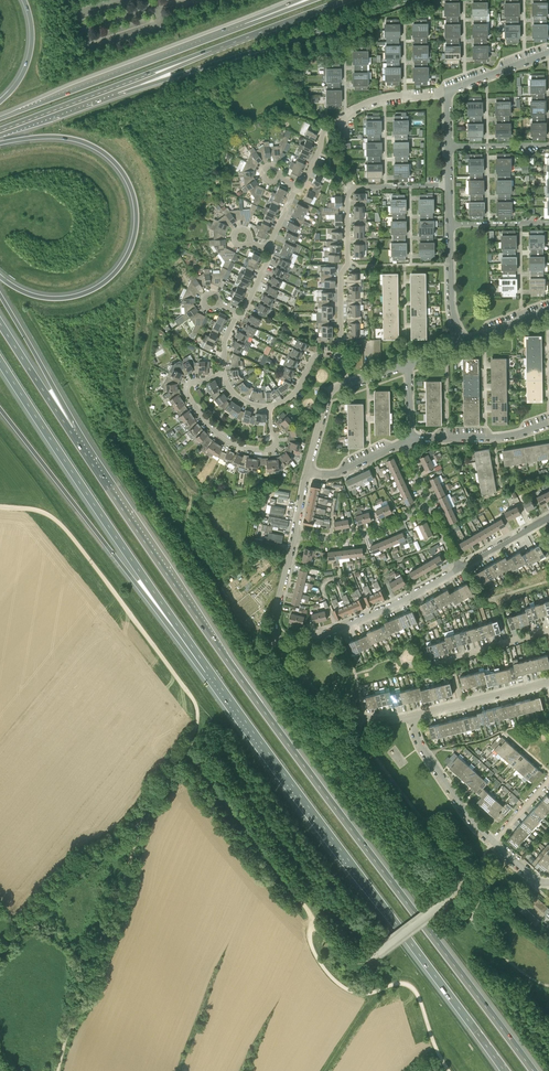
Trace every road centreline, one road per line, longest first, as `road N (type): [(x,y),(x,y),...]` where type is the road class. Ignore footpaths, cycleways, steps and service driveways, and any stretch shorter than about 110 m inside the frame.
road 1 (motorway): [(533,1070),(266,713),(70,431)]
road 2 (motorway): [(184,635),(505,1070)]
road 3 (motorway): [(0,143),(50,136),(96,147),(127,180),(136,222),(121,264),(81,294),(42,297),(0,276)]
road 4 (motorway): [(0,361),(184,635)]
road 5 (primary): [(117,92),(407,0)]
road 6 (motorway): [(0,409),(184,635)]
road 7 (track): [(195,705),(62,525),(37,509),(0,506)]
road 8 (unclassified): [(378,952),(358,961),(338,951),(197,761)]
road 9 (track): [(143,810),(58,1070)]
road 10 (residential): [(338,354),(349,191),(449,185)]
road 11 (primary): [(0,128),(215,48)]
road 12 (unclassified): [(358,717),(363,741),(458,868),(460,884),(446,901)]
road 13 (primary): [(246,26),(49,100)]
road 14 (track): [(0,951),(72,864),(143,810)]
road 15 (residential): [(460,568),(281,653)]
road 16 (residential): [(297,188),(323,134),(348,113),(384,98),(447,92)]
road 17 (residential): [(269,407),(272,448),(226,440),(186,390),(223,373)]
road 18 (motorway): [(70,431),(0,295)]
road 19 (residential): [(493,841),(421,745),(412,716)]
road 20 (residential): [(409,441),(494,438),(548,424)]
road 21 (residential): [(295,534),(359,535),(429,504)]
road 22 (primary): [(215,48),(346,0)]
road 23 (track): [(317,921),(311,945),(339,984),(364,994),(401,982)]
road 24 (motorway): [(70,431),(0,319)]
road 25 (residential): [(281,653),(274,623),(295,534)]

